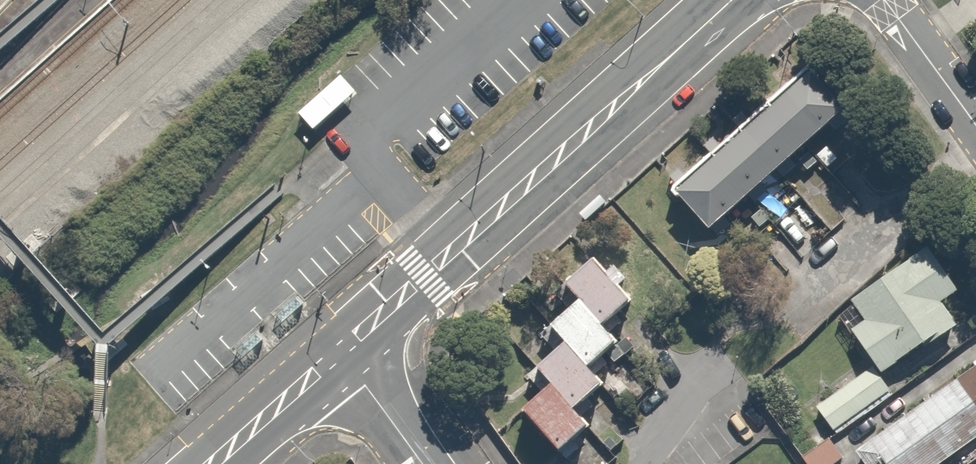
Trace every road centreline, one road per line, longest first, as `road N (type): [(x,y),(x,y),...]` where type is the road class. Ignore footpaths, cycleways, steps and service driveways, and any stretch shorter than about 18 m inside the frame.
road 1 (secondary): [(732,0),(341,352)]
road 2 (secondary): [(341,352),(214,463)]
road 3 (residential): [(975,124),(884,0)]
road 4 (residential): [(341,352),(422,463)]

